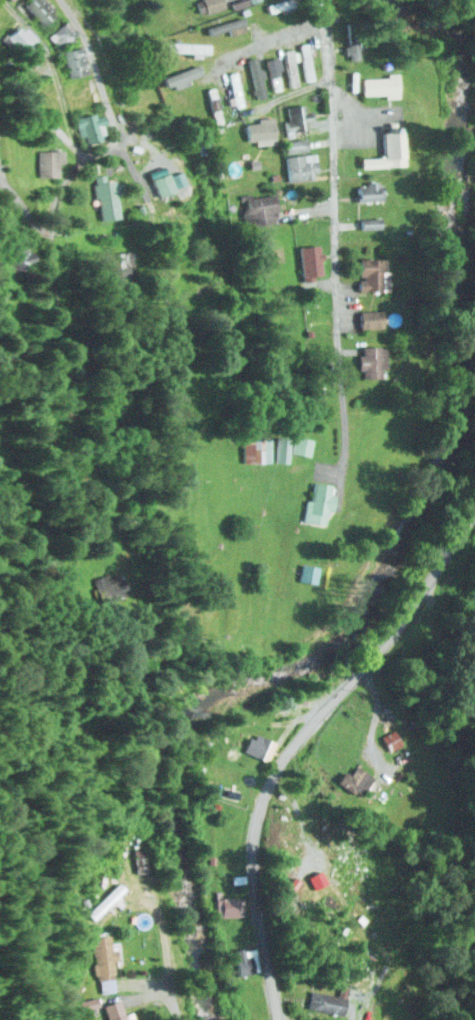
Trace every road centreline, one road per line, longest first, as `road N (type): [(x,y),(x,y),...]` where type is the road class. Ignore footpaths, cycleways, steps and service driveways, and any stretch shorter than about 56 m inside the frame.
road 1 (residential): [(257,1019),(249,998),(249,846),(314,738),(474,517)]
road 2 (residential): [(345,455),(325,0)]
road 3 (residential): [(11,0),(44,40),(76,139),(48,214)]
road 4 (residential): [(66,0),(88,36),(148,194)]

